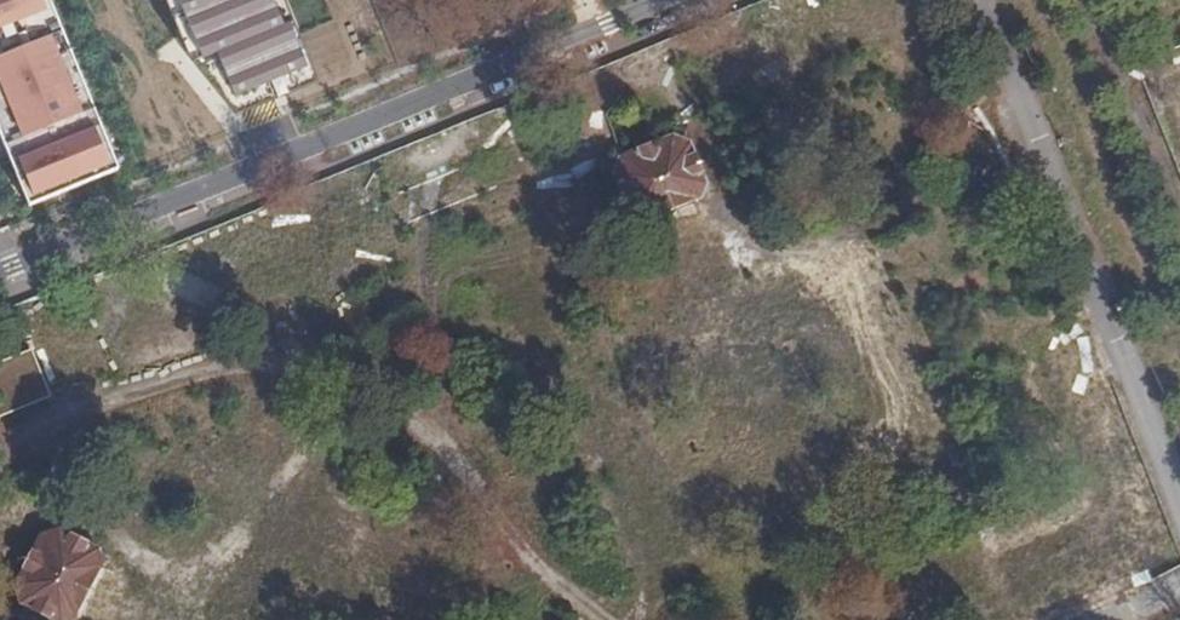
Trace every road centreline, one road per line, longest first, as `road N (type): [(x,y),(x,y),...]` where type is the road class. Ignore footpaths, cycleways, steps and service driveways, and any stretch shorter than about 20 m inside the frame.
road 1 (residential): [(0,270),(662,0)]

